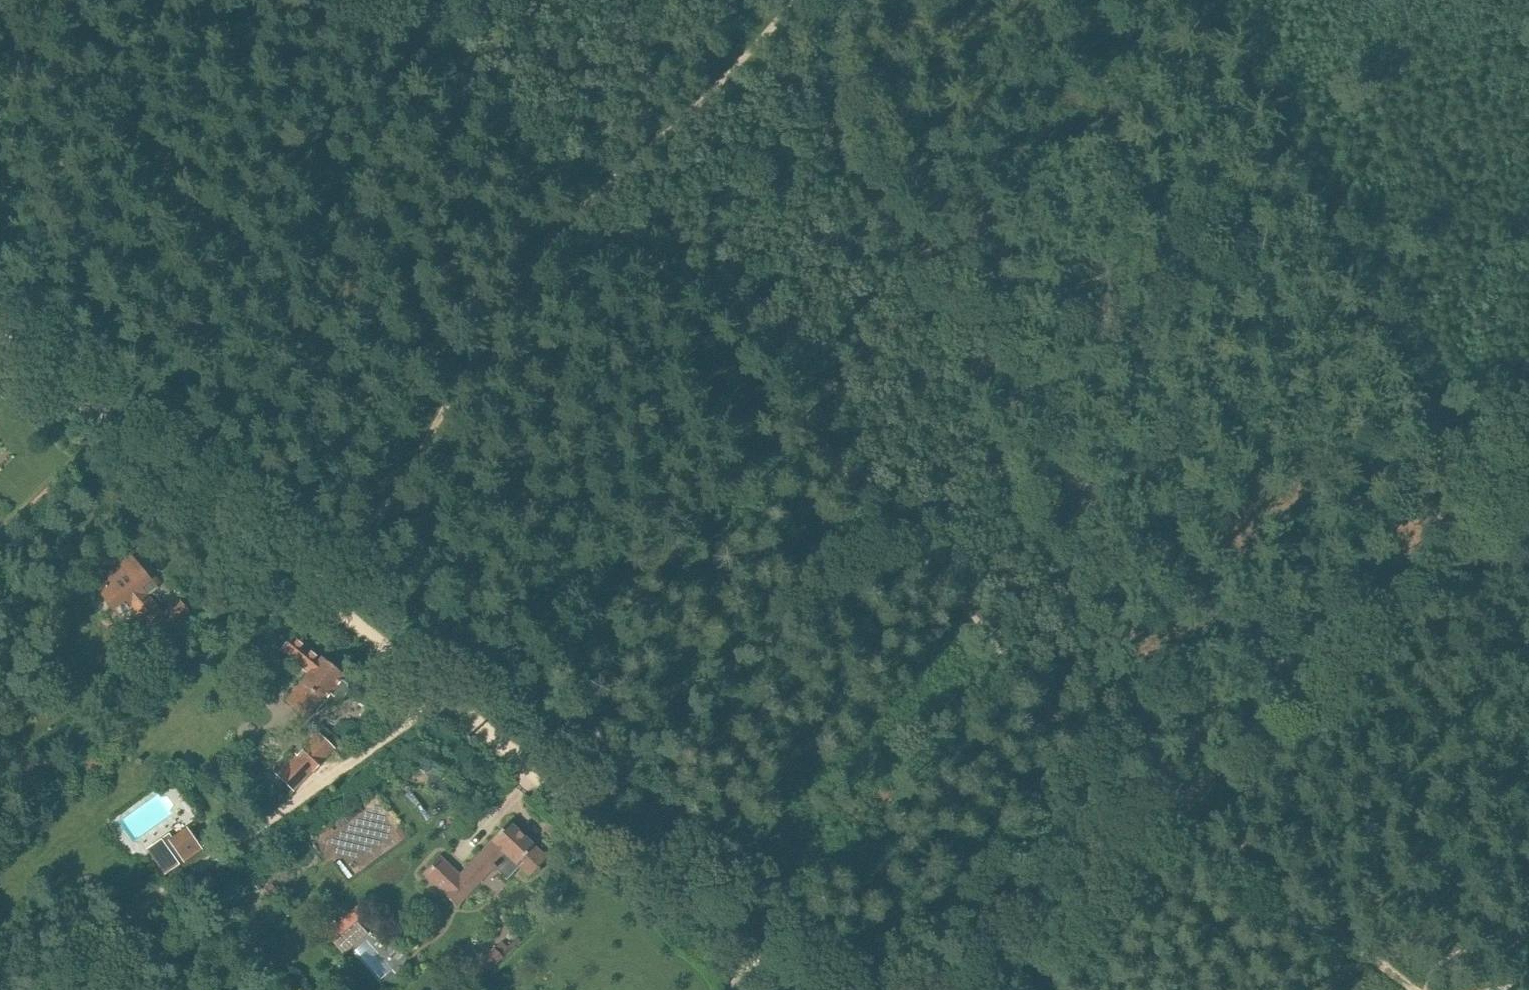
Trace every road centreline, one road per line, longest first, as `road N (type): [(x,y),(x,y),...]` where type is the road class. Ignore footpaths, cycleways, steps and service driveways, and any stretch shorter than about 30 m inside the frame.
road 1 (track): [(1403,989),(1153,816),(799,429),(712,305),(576,196)]
road 2 (track): [(982,989),(1528,452)]
road 3 (track): [(317,595),(731,931),(785,989)]
road 4 (track): [(16,989),(450,703)]
road 5 (track): [(317,595),(576,196)]
road 6 (track): [(50,374),(317,595)]
road 7 (track): [(576,196),(784,0)]

